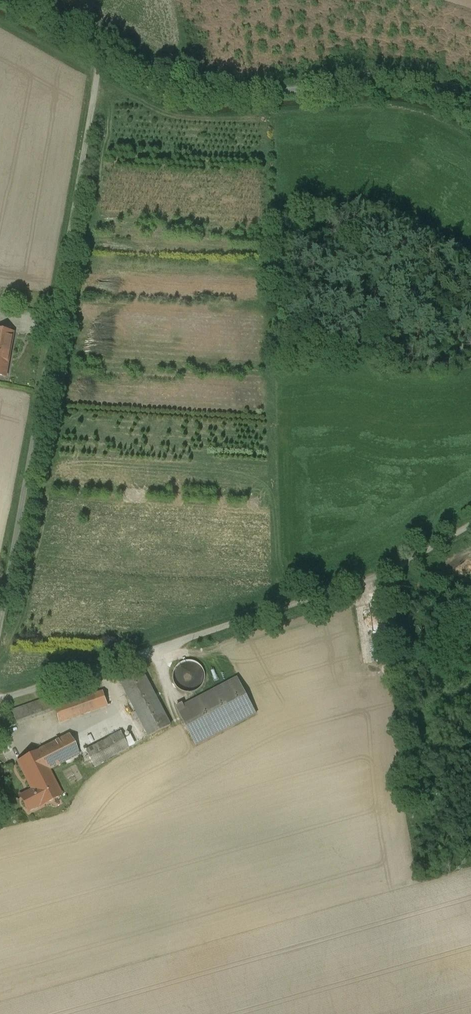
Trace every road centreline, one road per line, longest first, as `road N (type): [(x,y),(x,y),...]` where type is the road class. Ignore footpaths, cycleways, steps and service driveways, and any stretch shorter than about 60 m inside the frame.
road 1 (unclassified): [(0,628),(102,51)]
road 2 (unclassified): [(0,697),(380,576),(470,524)]
road 3 (track): [(470,108),(387,81),(185,91),(12,0)]

